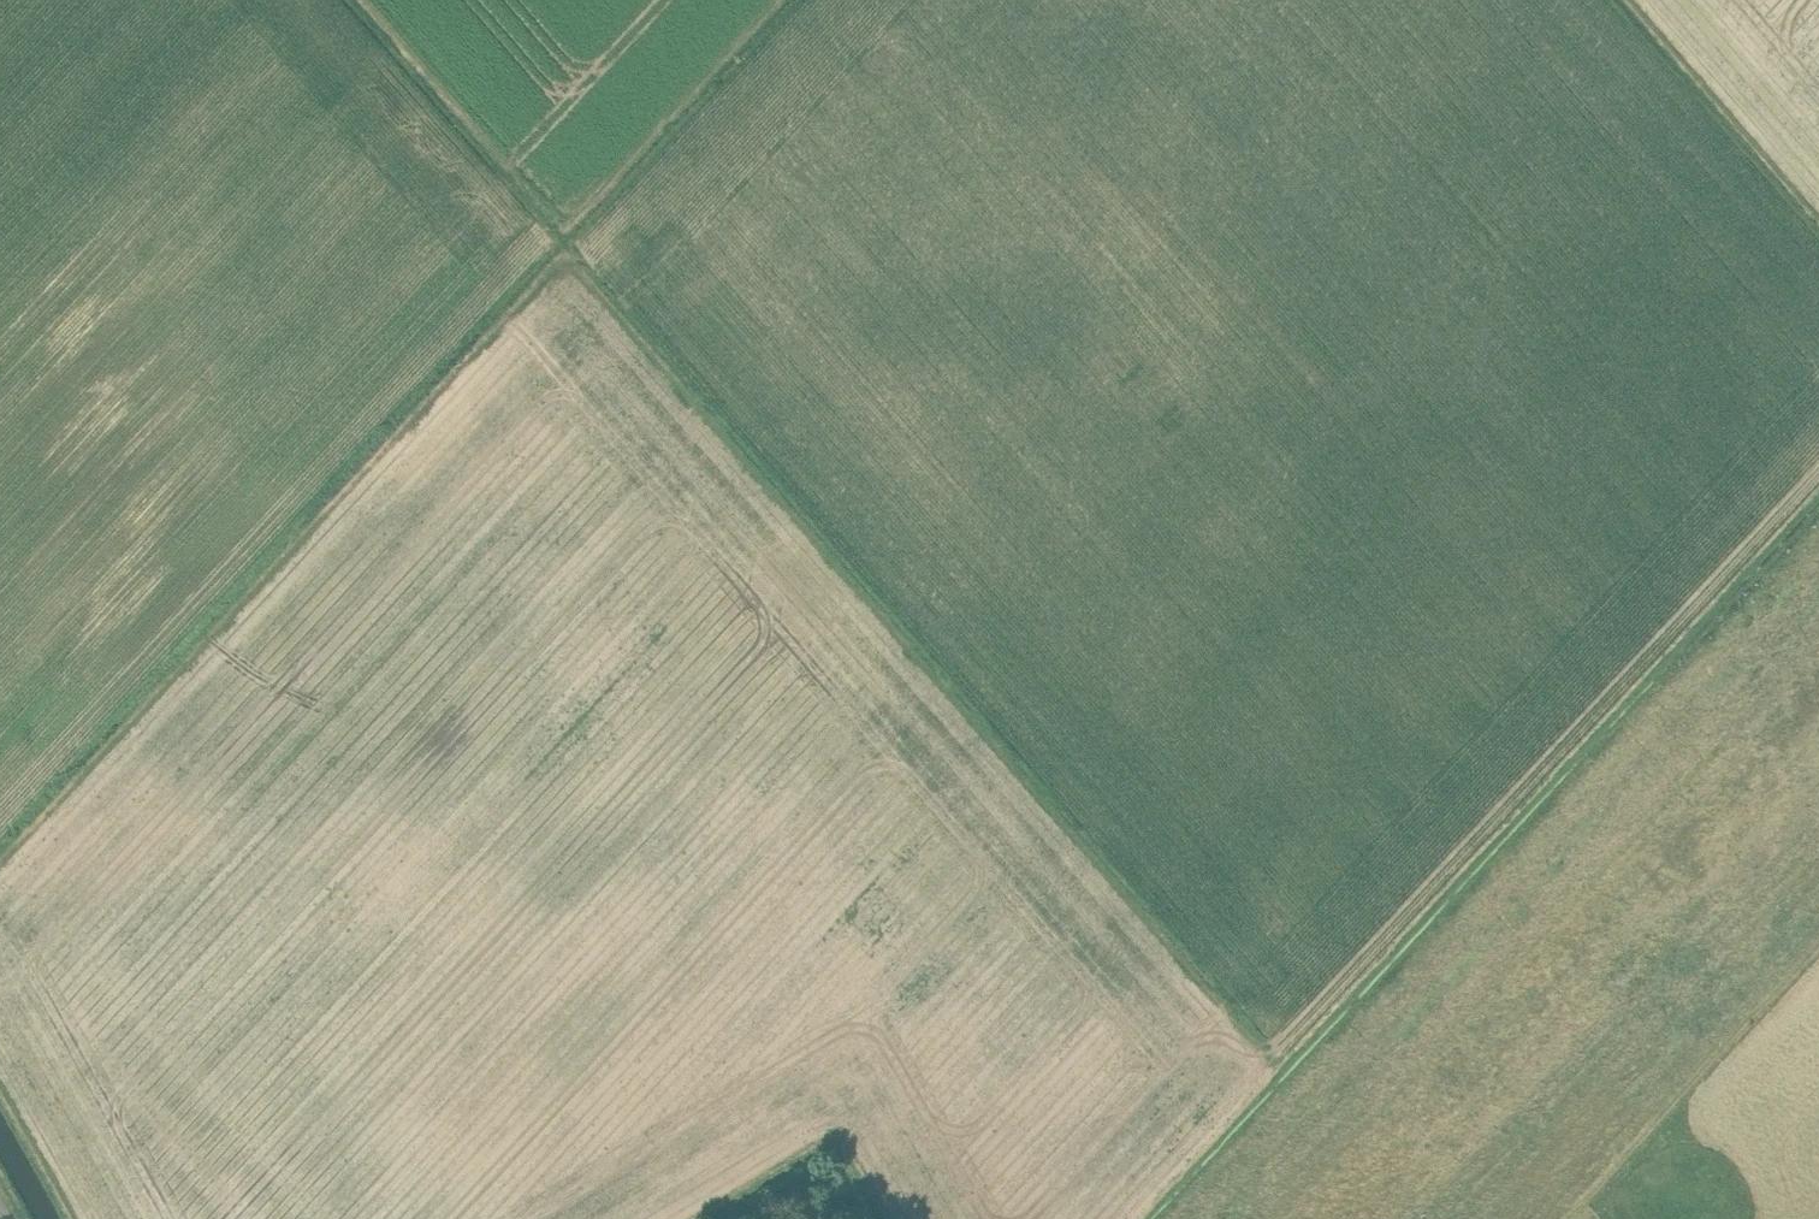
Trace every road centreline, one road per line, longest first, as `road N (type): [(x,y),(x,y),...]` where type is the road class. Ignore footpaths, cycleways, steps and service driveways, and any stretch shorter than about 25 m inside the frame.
road 1 (track): [(1818,482),(1291,1050)]

